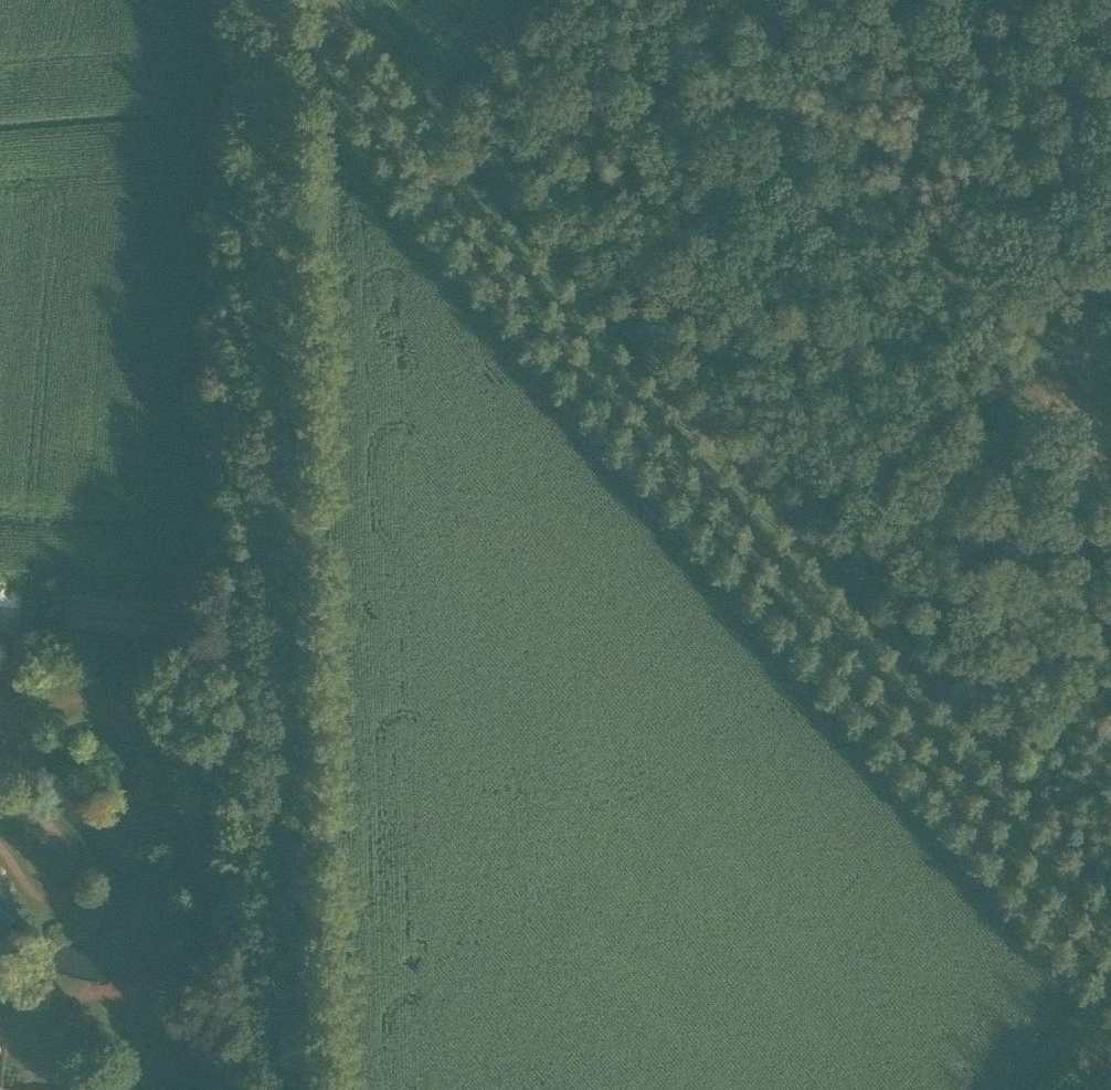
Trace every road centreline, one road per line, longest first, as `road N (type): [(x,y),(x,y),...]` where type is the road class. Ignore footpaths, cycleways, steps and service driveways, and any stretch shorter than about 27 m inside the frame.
road 1 (track): [(281,0),(295,706),(282,1089)]

